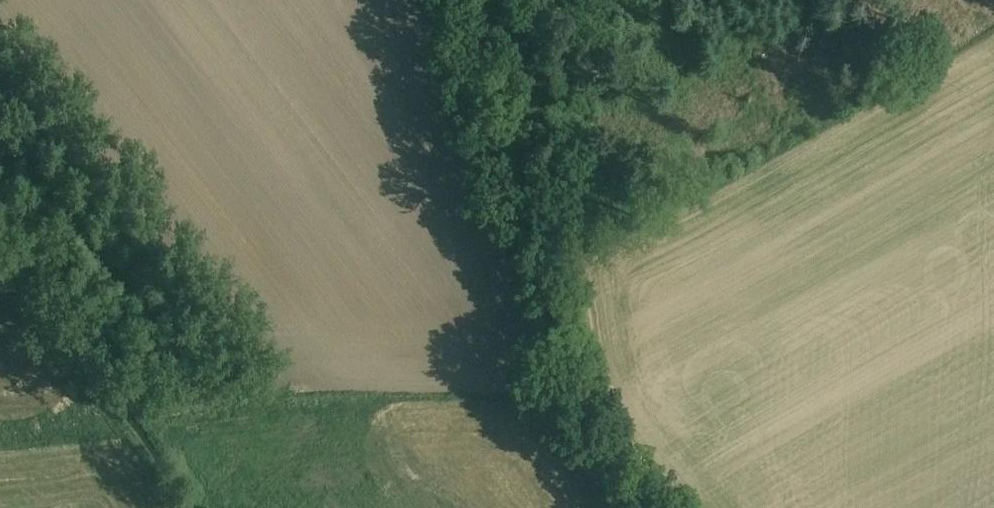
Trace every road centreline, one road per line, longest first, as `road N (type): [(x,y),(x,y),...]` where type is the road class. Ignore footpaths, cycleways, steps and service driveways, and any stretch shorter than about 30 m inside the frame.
road 1 (track): [(675,507),(596,388),(572,260),(595,0)]

